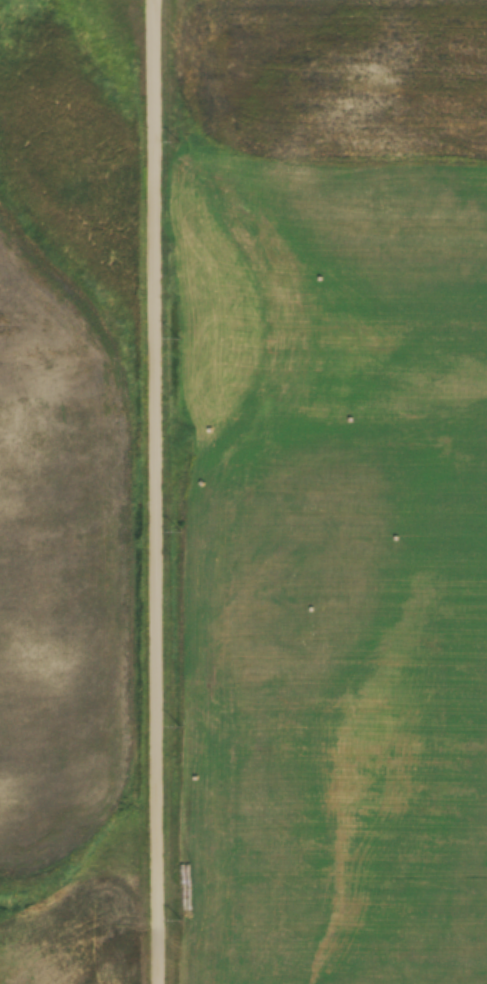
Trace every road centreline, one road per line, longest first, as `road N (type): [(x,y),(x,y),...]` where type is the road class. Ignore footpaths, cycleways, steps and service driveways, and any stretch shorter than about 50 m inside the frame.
road 1 (tertiary): [(156,983),(155,0)]

